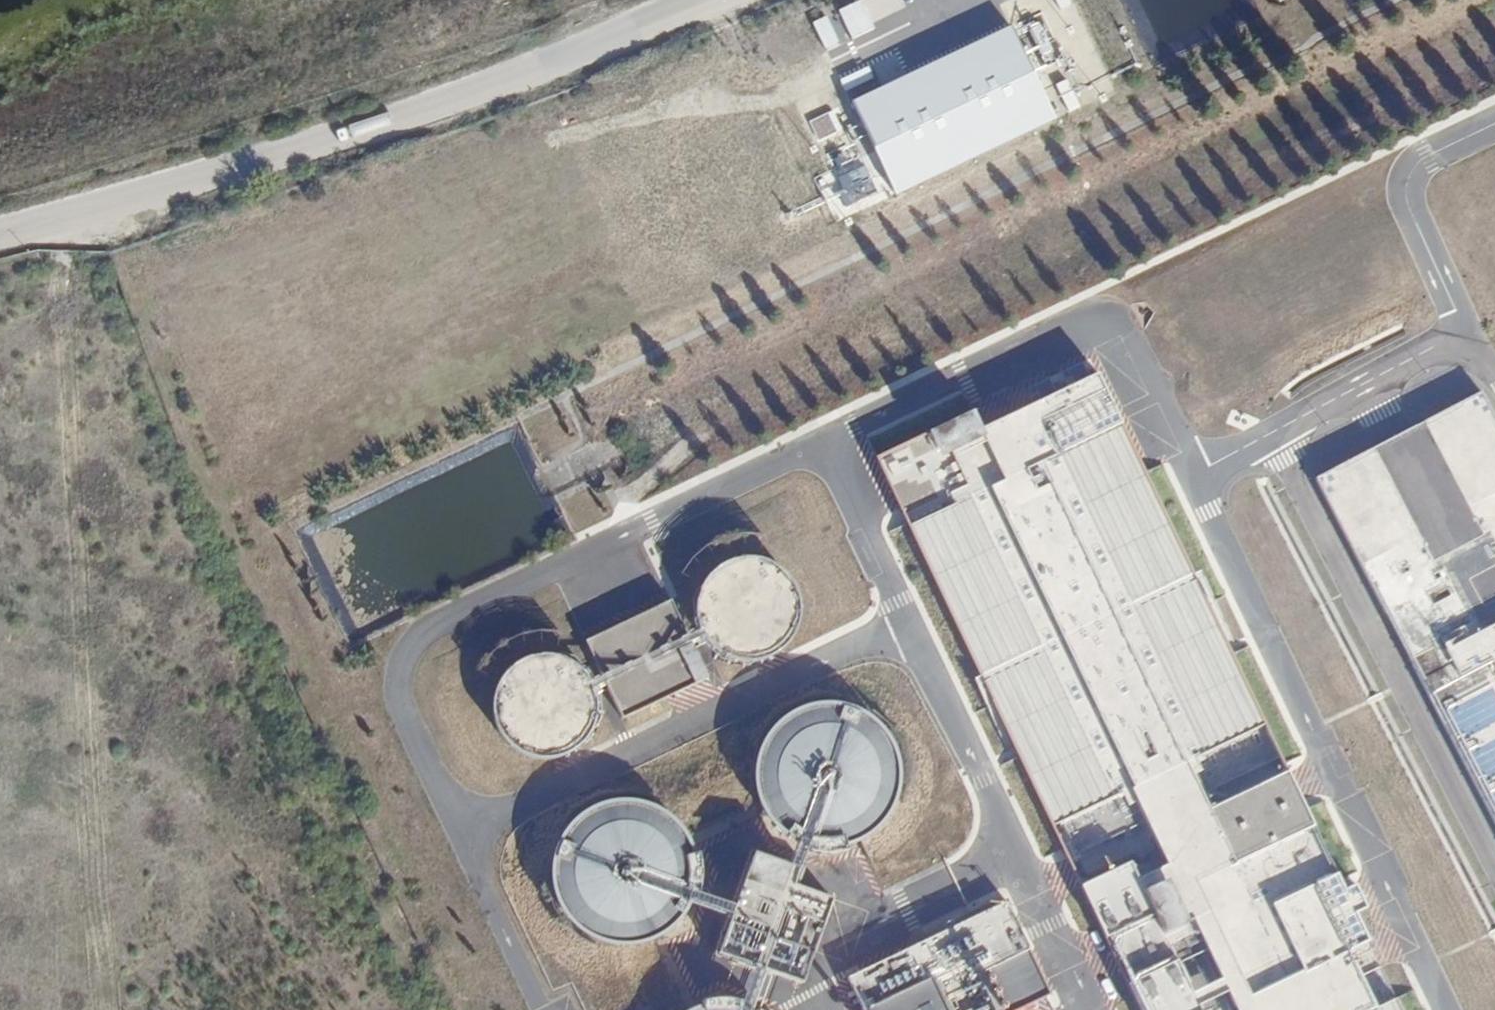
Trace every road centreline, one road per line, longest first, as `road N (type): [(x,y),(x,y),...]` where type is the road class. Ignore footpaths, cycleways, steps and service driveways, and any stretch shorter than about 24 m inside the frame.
road 1 (unclassified): [(0,237),(331,143),(698,0)]

